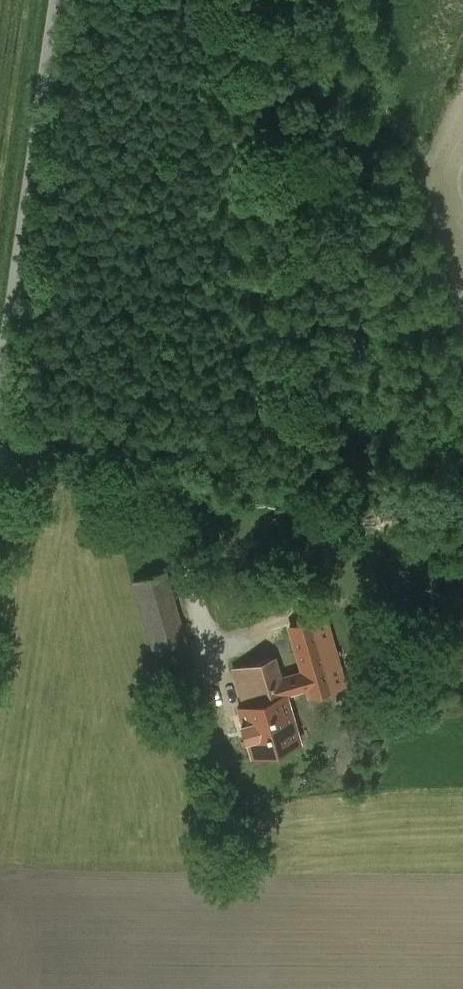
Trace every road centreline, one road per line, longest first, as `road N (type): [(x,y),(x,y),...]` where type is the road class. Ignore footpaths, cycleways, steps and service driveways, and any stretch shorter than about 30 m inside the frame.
road 1 (unclassified): [(0,384),(59,0)]

